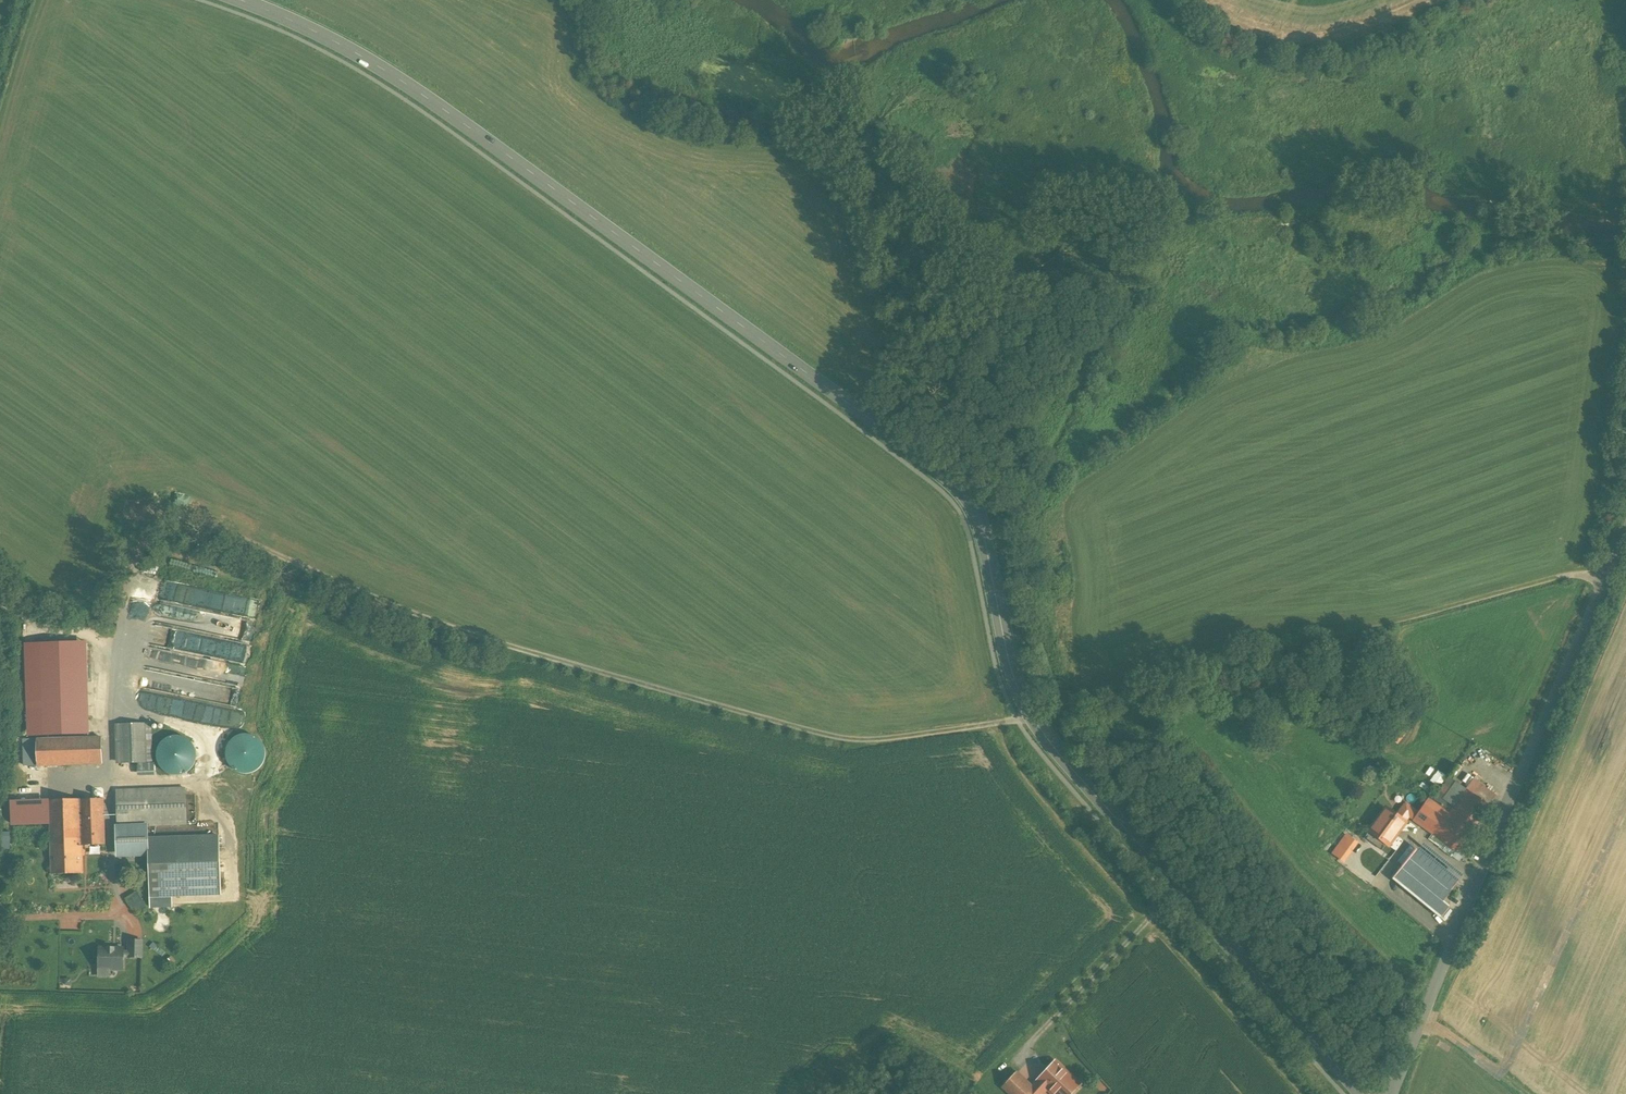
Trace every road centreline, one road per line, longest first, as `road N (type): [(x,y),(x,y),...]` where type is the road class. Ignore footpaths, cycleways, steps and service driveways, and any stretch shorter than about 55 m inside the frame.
road 1 (tertiary): [(235,0),(398,80),(947,477),(980,529),(1002,637),(1034,720),(1360,1093)]
road 2 (track): [(1034,720),(860,740),(779,727),(484,639),(362,593),(213,523),(187,525),(105,652),(95,655),(0,604)]
road 3 (unclassified): [(1391,1093),(1625,527)]
road 4 (track): [(1034,720),(1234,643),(1347,632),(1561,579),(1602,579)]
road 5 (track): [(1425,1013),(1526,1093)]

